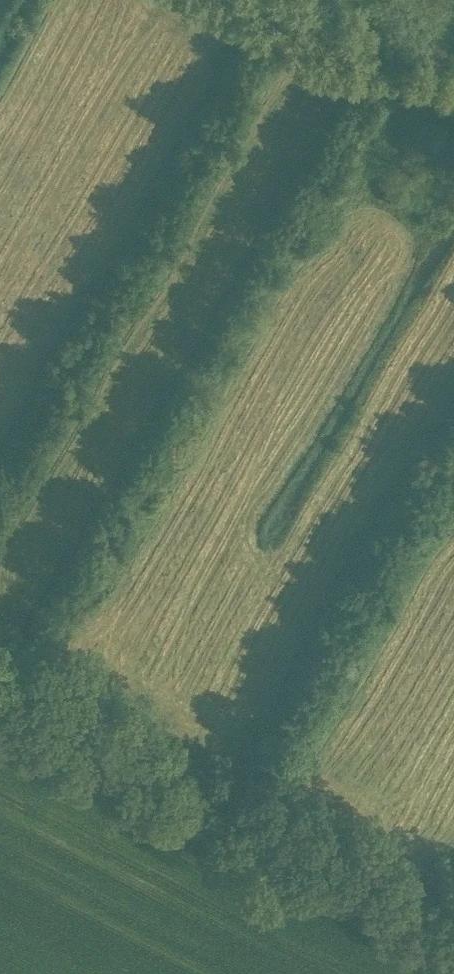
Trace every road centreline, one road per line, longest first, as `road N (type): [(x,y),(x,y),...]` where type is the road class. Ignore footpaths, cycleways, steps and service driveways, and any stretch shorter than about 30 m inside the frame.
road 1 (track): [(453,920),(0,681)]

